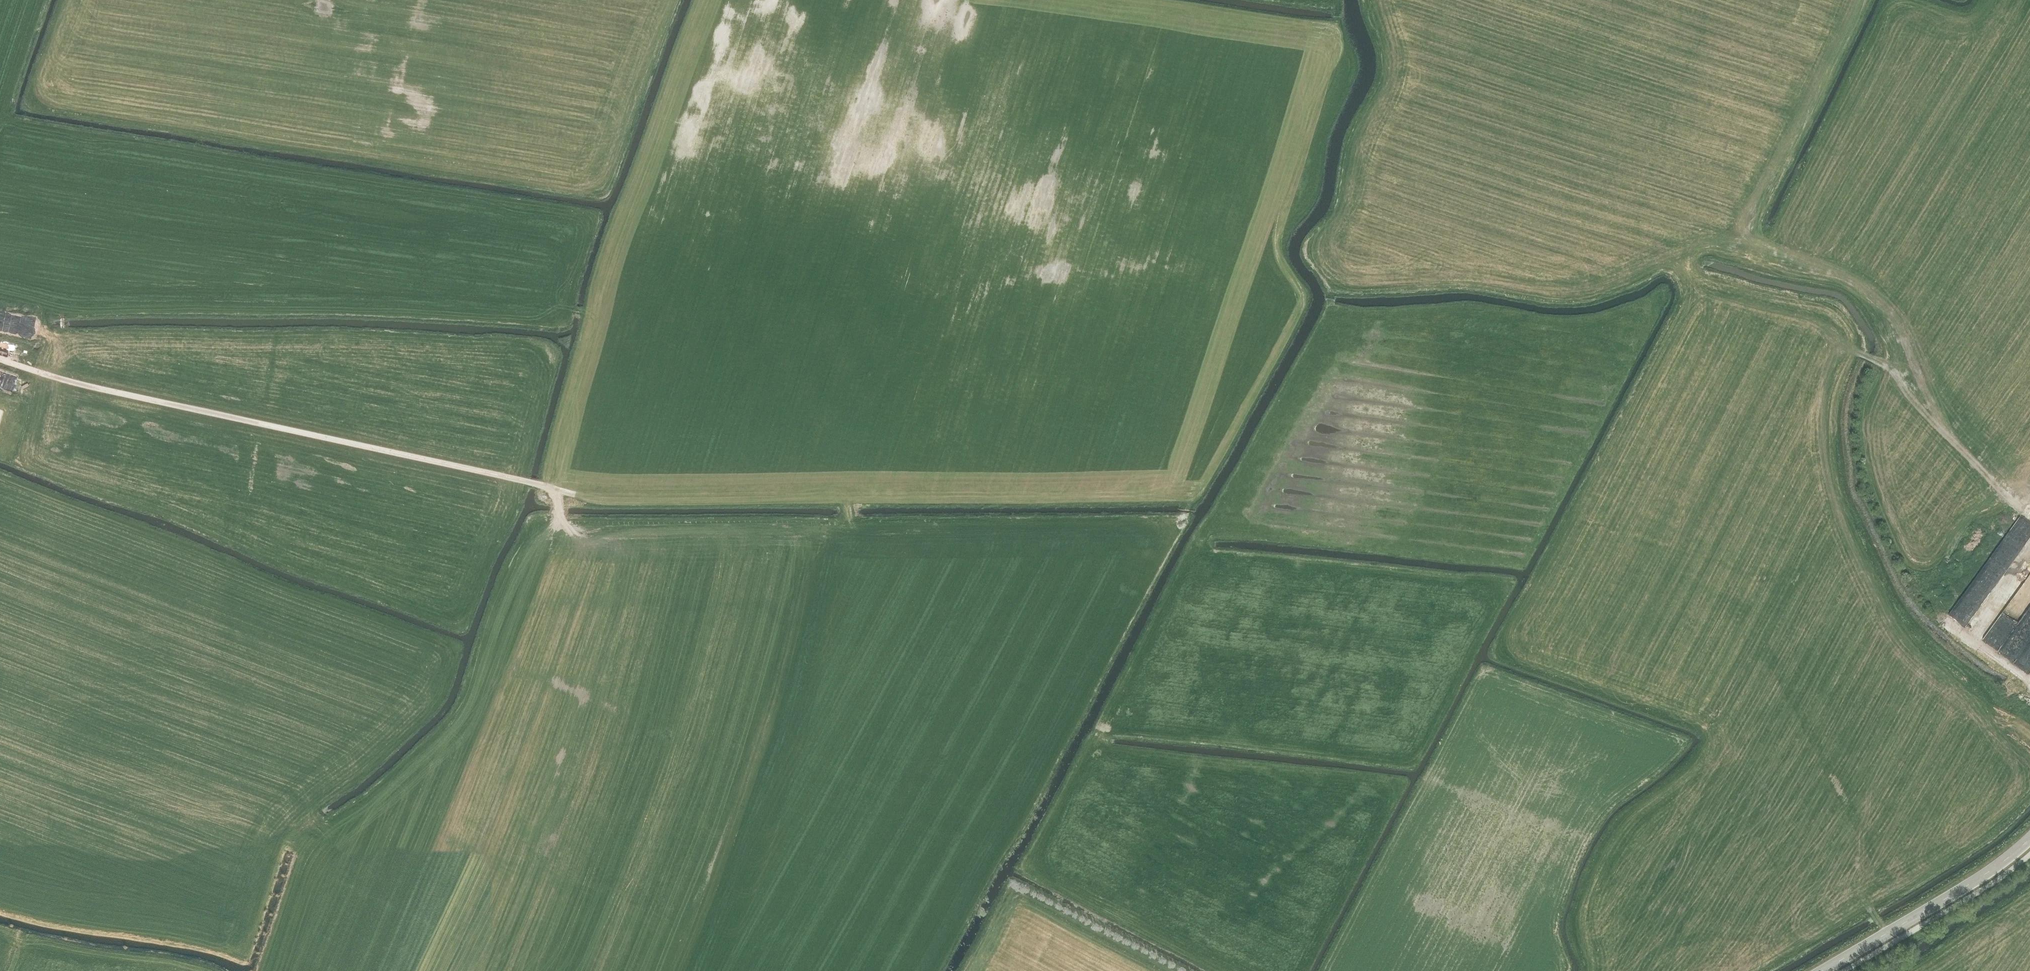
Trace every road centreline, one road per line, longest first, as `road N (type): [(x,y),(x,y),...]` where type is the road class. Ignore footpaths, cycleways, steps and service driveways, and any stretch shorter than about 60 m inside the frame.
road 1 (track): [(0,359),(547,486),(557,489),(559,526)]
road 2 (secondary): [(2029,840),(1823,970)]

